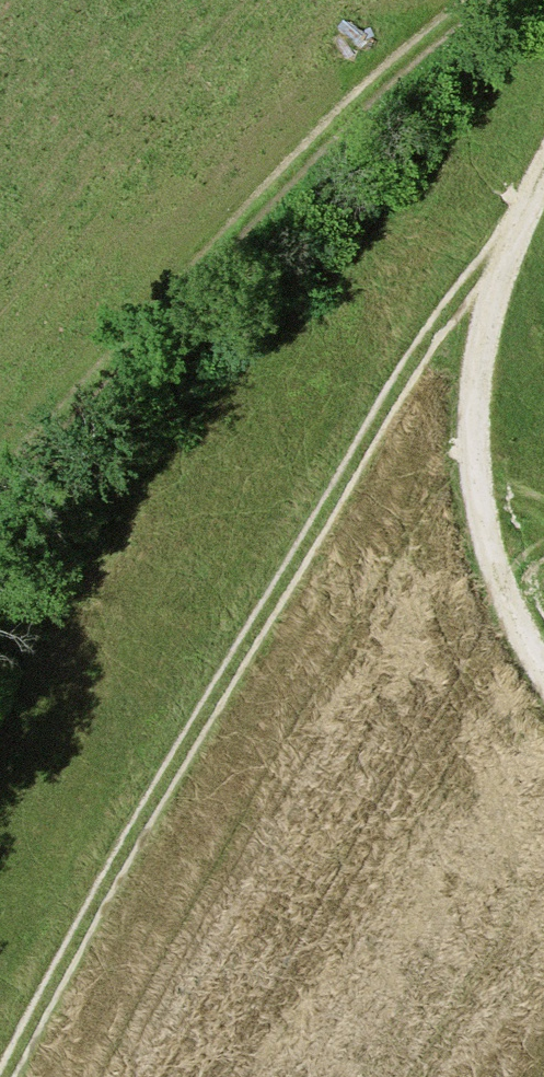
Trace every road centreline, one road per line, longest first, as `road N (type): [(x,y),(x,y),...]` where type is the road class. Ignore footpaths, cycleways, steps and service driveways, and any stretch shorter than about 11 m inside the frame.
road 1 (track): [(516,222),(426,335),(152,806),(7,1076)]
road 2 (track): [(476,0),(337,122),(0,474)]
road 3 (track): [(543,666),(513,613),(472,471),(475,358),(516,222),(543,175)]

